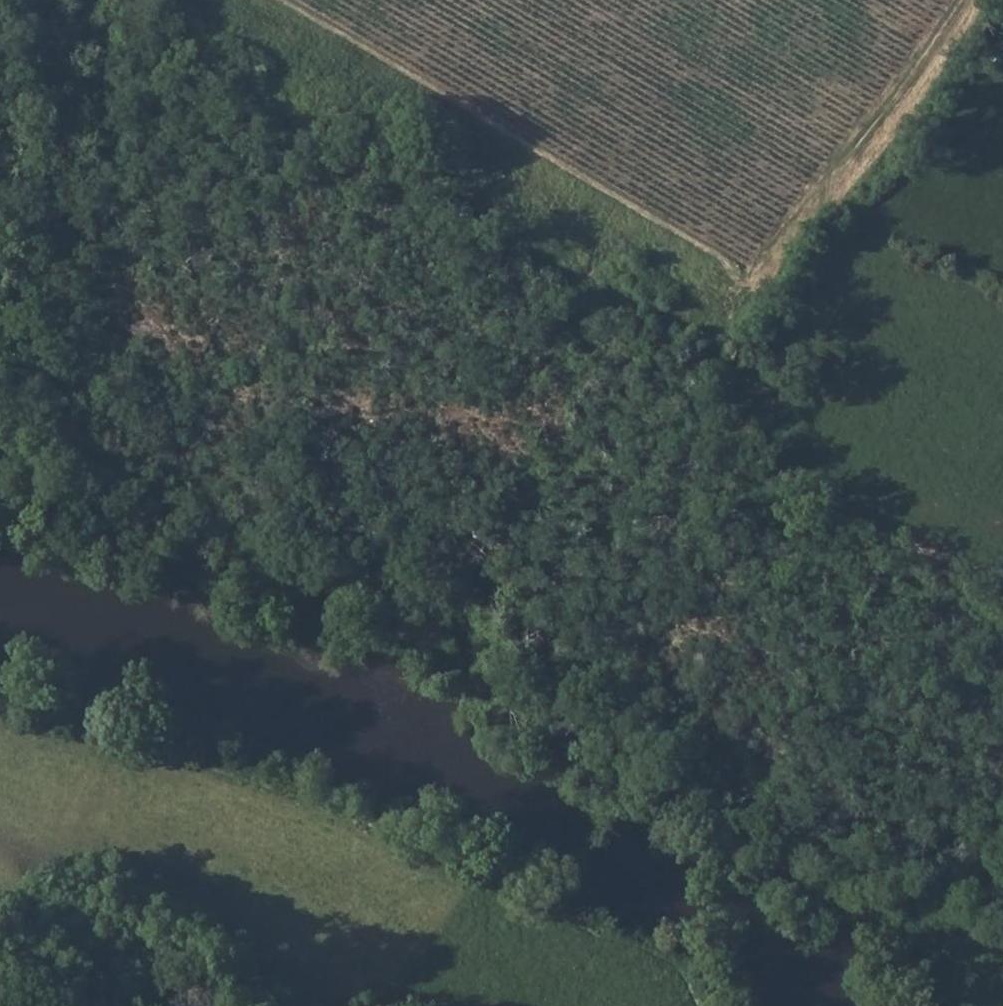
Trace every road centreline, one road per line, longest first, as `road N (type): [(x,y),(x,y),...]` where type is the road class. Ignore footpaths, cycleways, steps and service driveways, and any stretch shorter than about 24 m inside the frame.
road 1 (track): [(965,0),(836,190)]
road 2 (track): [(836,190),(759,284)]

